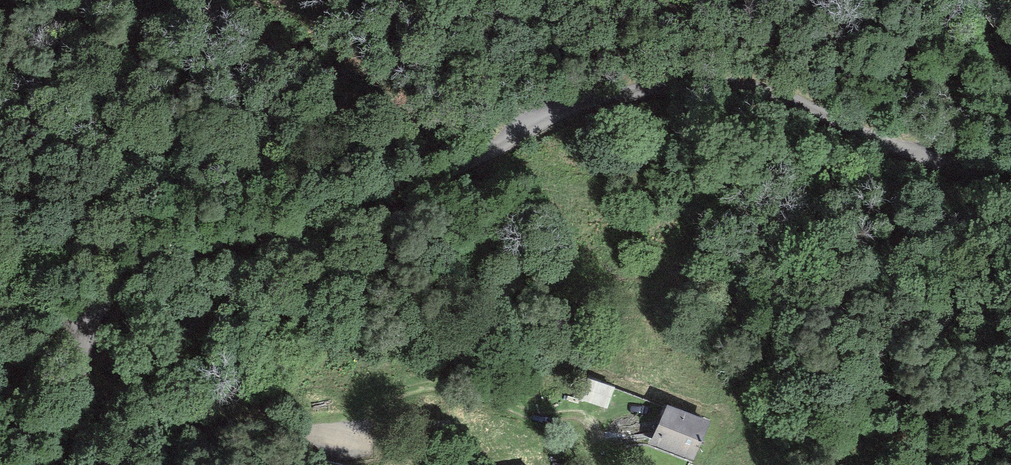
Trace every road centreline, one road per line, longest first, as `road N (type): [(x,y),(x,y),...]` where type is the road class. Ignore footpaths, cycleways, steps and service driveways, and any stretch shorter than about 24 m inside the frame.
road 1 (unclassified): [(1010,171),(813,99),(747,84),(639,80),(570,97),(336,203),(209,234),(141,261),(90,317),(71,412),(36,464)]
road 2 (track): [(298,450),(371,399),(423,383),(516,415),(582,410),(595,433),(595,464)]

